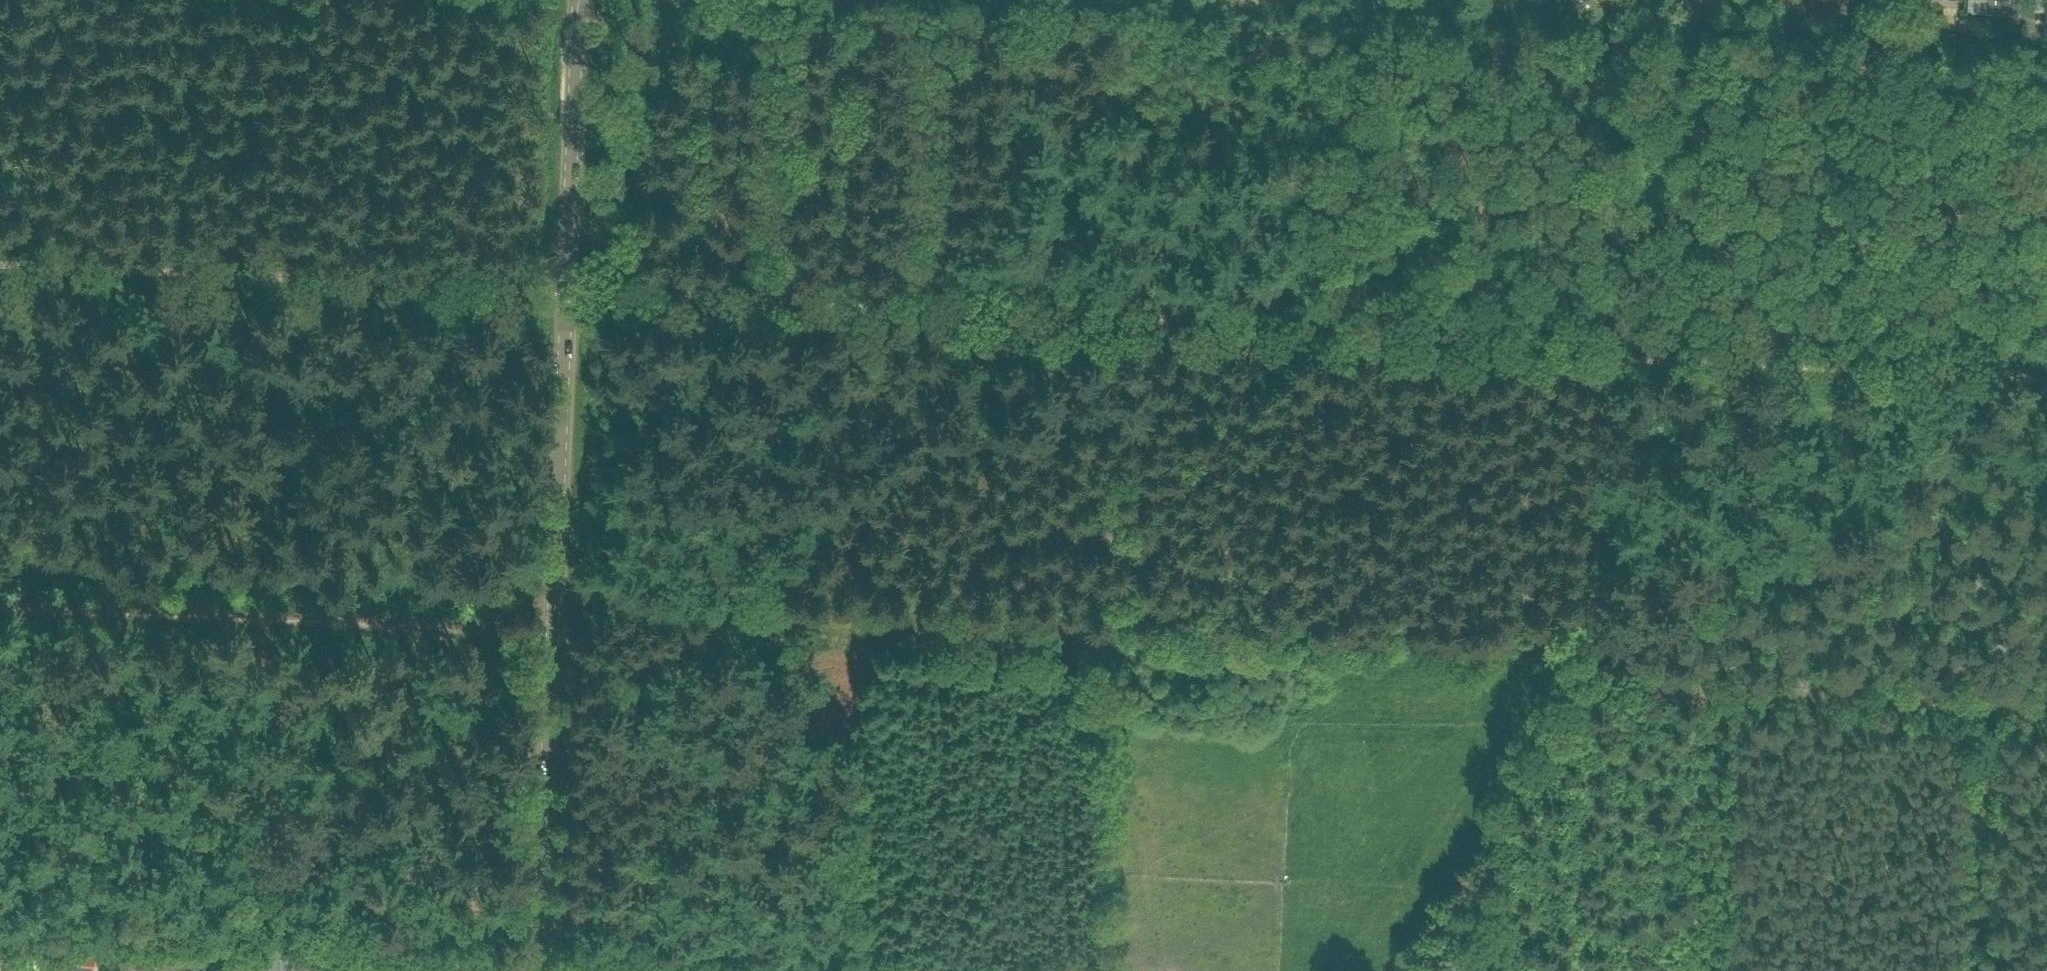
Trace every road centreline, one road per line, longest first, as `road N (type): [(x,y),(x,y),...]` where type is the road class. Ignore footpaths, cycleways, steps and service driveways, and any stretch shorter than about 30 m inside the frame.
road 1 (unclassified): [(538,970),(579,0)]
road 2 (track): [(0,605),(553,626)]
road 3 (track): [(1608,645),(1653,679),(1701,688),(2046,706)]

